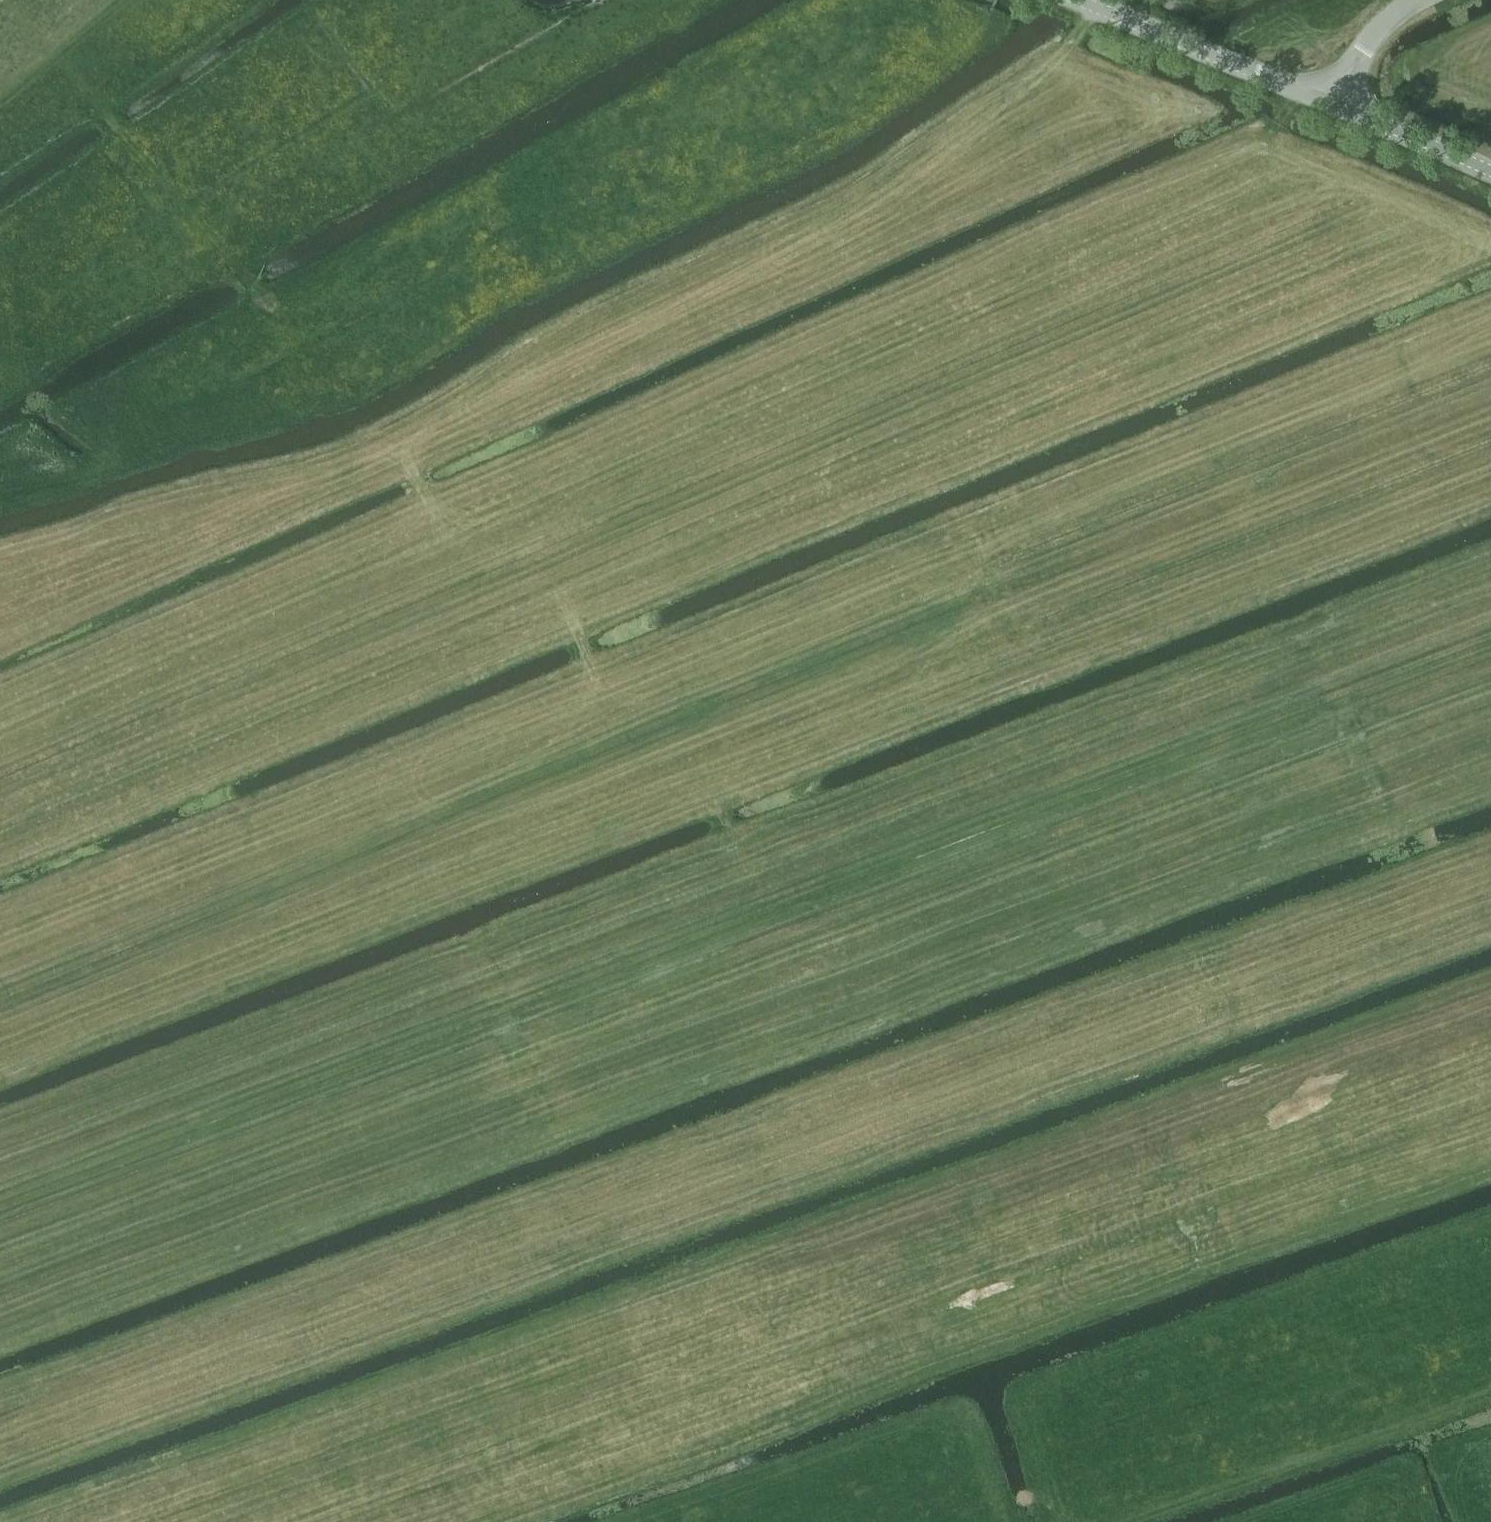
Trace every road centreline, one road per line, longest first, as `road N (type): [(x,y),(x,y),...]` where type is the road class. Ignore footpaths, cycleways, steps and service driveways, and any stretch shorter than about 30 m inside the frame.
road 1 (unclassified): [(1332,104),(1077,0)]
road 2 (unclassified): [(1490,173),(1332,104)]
road 3 (unclassified): [(1332,104),(1377,28),(1413,0)]

